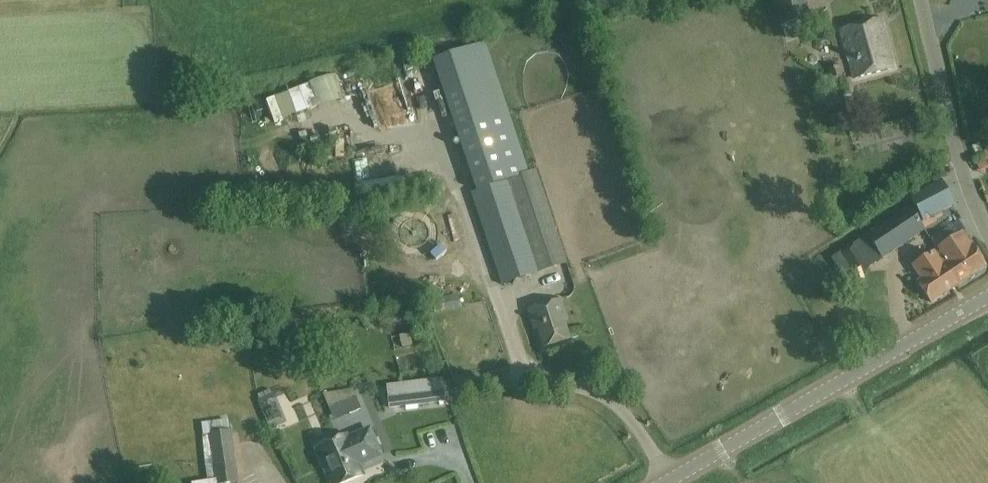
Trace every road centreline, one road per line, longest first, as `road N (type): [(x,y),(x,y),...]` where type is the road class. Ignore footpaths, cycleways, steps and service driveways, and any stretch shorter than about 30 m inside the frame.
road 1 (tertiary): [(670,482),(987,300)]
road 2 (unclassified): [(987,237),(961,175),(921,0)]

